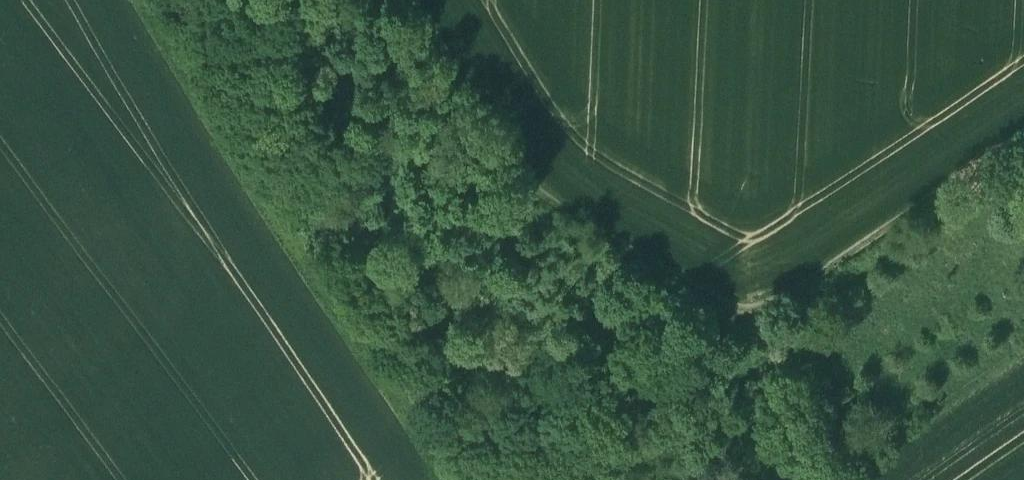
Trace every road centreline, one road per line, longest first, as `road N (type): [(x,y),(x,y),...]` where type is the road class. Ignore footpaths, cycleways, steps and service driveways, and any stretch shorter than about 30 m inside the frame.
road 1 (track): [(513,479),(198,0)]
road 2 (track): [(420,0),(513,157),(563,208),(758,311)]
road 3 (track): [(1023,141),(758,311)]
road 4 (track): [(527,479),(758,311)]

